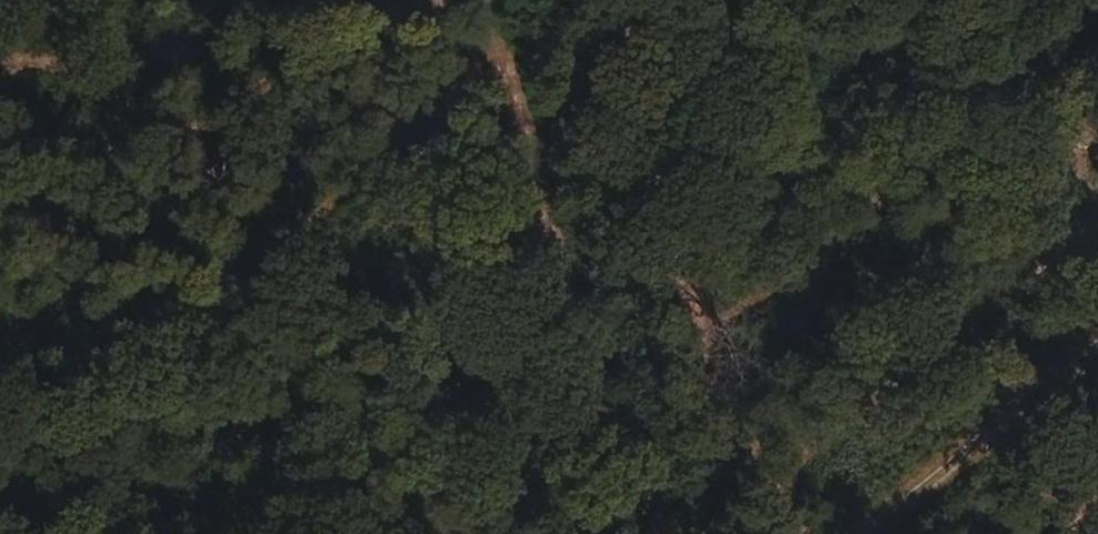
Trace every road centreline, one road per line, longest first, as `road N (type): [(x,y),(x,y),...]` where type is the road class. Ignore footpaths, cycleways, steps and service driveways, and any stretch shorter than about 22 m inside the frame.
road 1 (track): [(883,533),(1097,356)]

